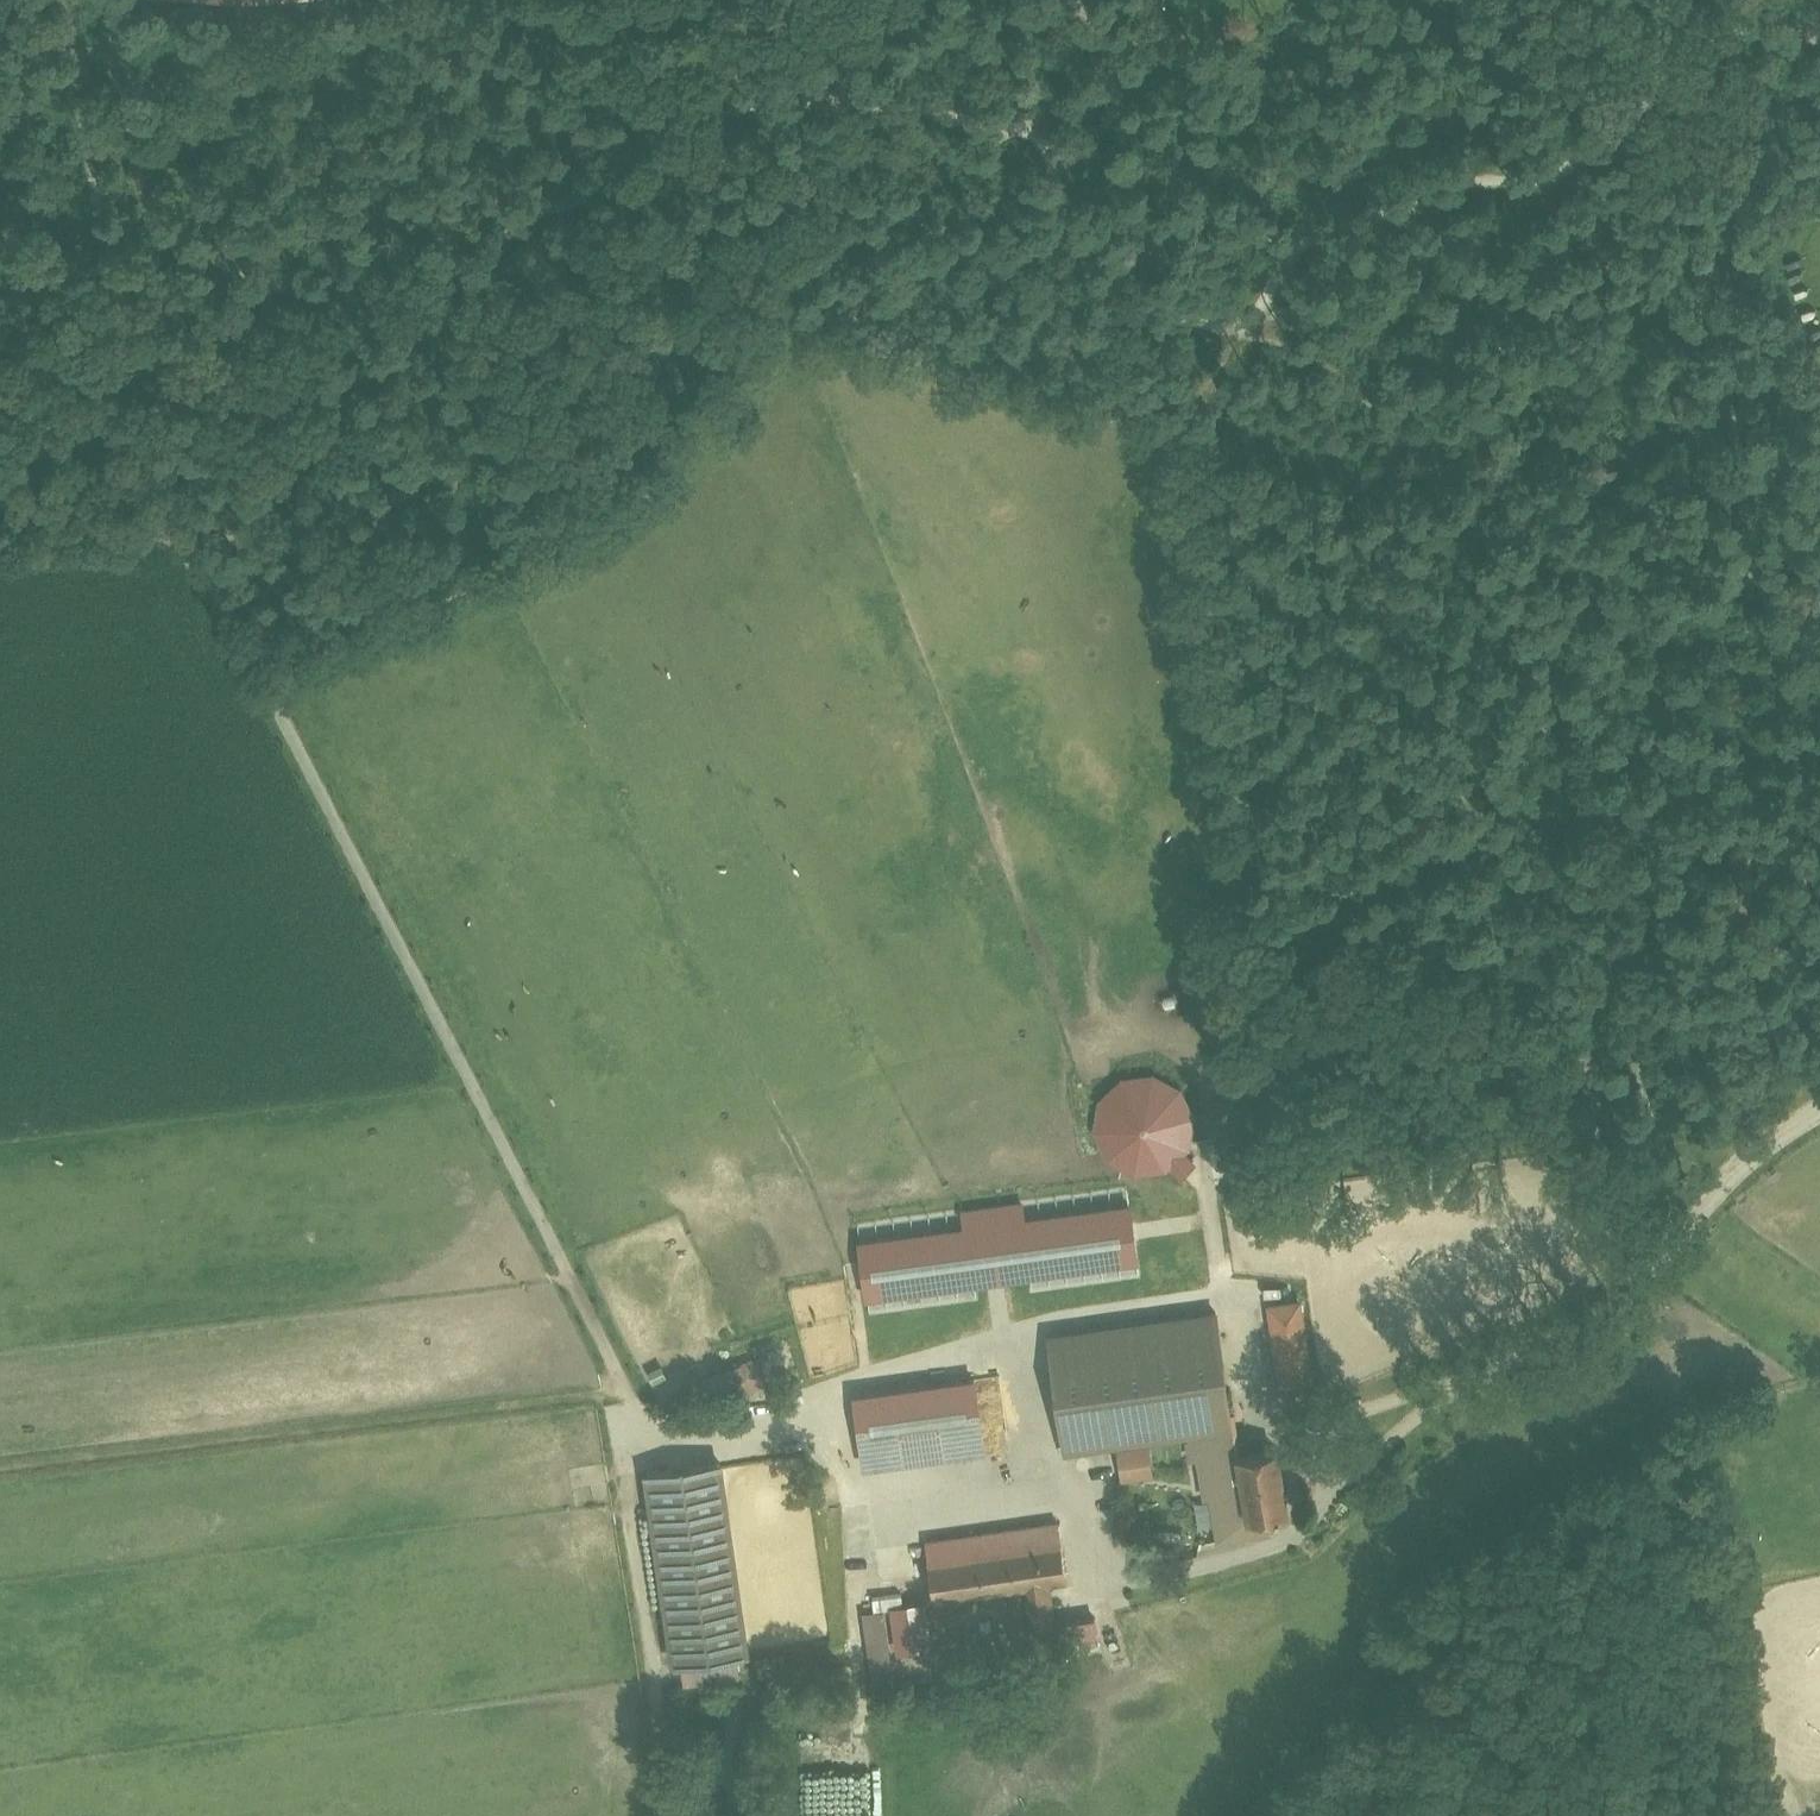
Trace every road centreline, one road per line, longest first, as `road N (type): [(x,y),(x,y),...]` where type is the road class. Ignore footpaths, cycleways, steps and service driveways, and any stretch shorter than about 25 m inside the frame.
road 1 (track): [(66,50),(119,315),(115,484),(137,532),(186,563),(426,998),(612,1386)]
road 2 (track): [(0,1462),(612,1386)]
road 3 (track): [(612,1386),(624,1420),(617,1447),(654,1678),(654,1815)]
road 4 (unclassified): [(1819,1120),(1779,1143),(1637,1288)]
road 5 (track): [(137,532),(0,541)]

